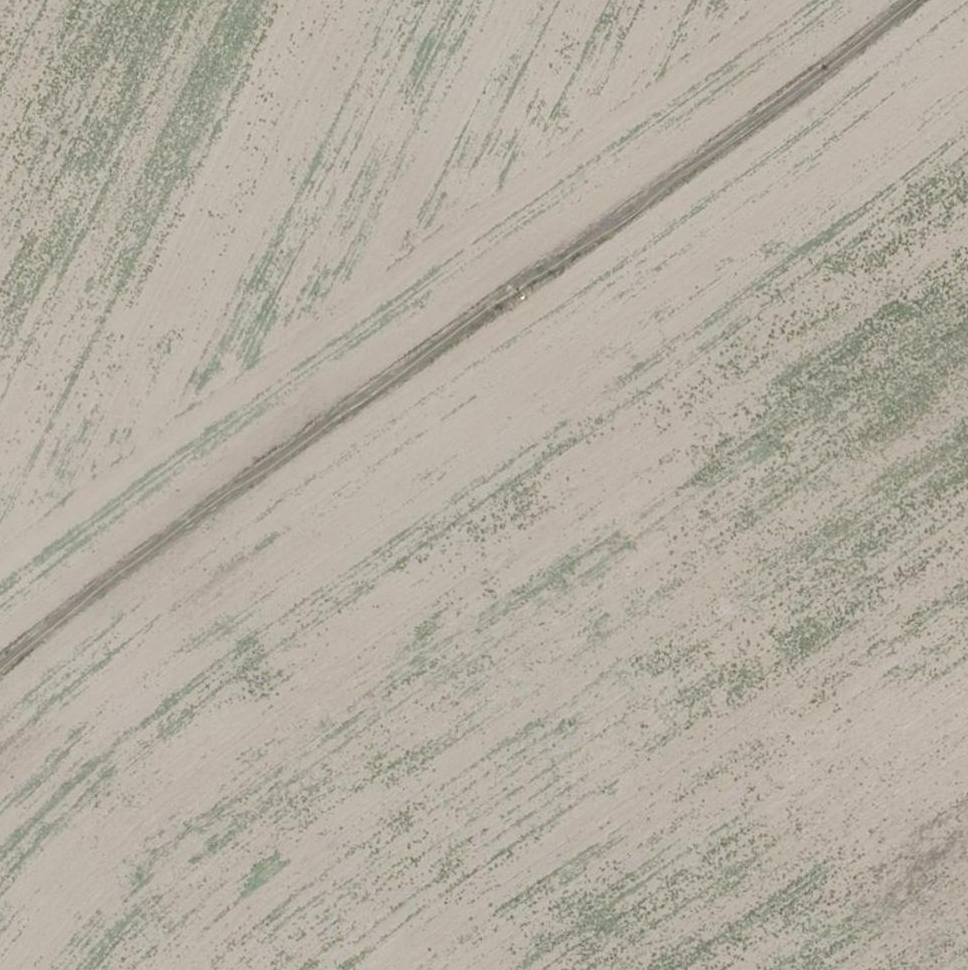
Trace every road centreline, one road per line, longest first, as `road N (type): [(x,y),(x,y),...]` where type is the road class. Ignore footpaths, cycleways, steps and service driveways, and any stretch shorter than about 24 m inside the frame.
road 1 (track): [(873,0),(78,587),(0,672)]

